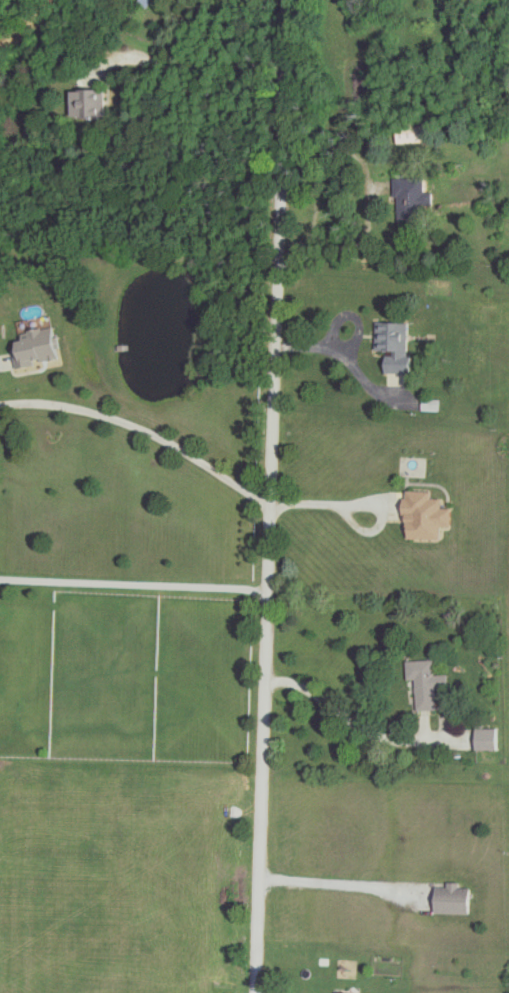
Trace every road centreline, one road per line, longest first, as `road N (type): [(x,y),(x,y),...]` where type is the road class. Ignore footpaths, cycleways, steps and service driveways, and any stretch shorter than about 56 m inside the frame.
road 1 (residential): [(248,992),(274,0)]

